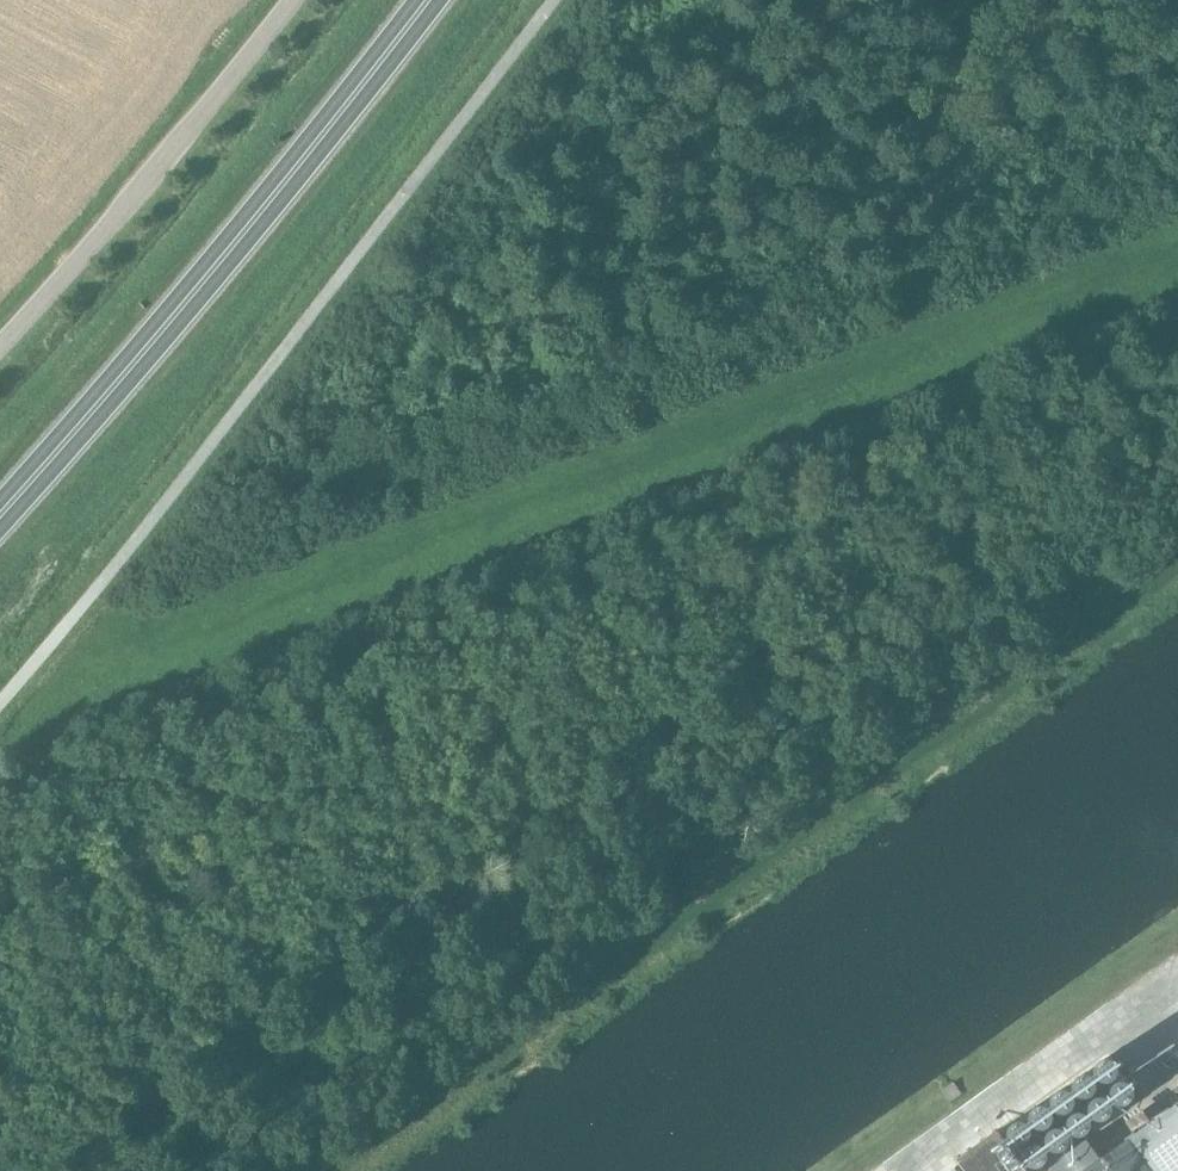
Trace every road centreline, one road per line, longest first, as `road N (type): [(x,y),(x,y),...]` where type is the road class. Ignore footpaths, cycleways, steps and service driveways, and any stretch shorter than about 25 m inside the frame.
road 1 (trunk): [(0,515),(326,142),(430,0)]
road 2 (unclassified): [(0,335),(67,265),(277,0)]

